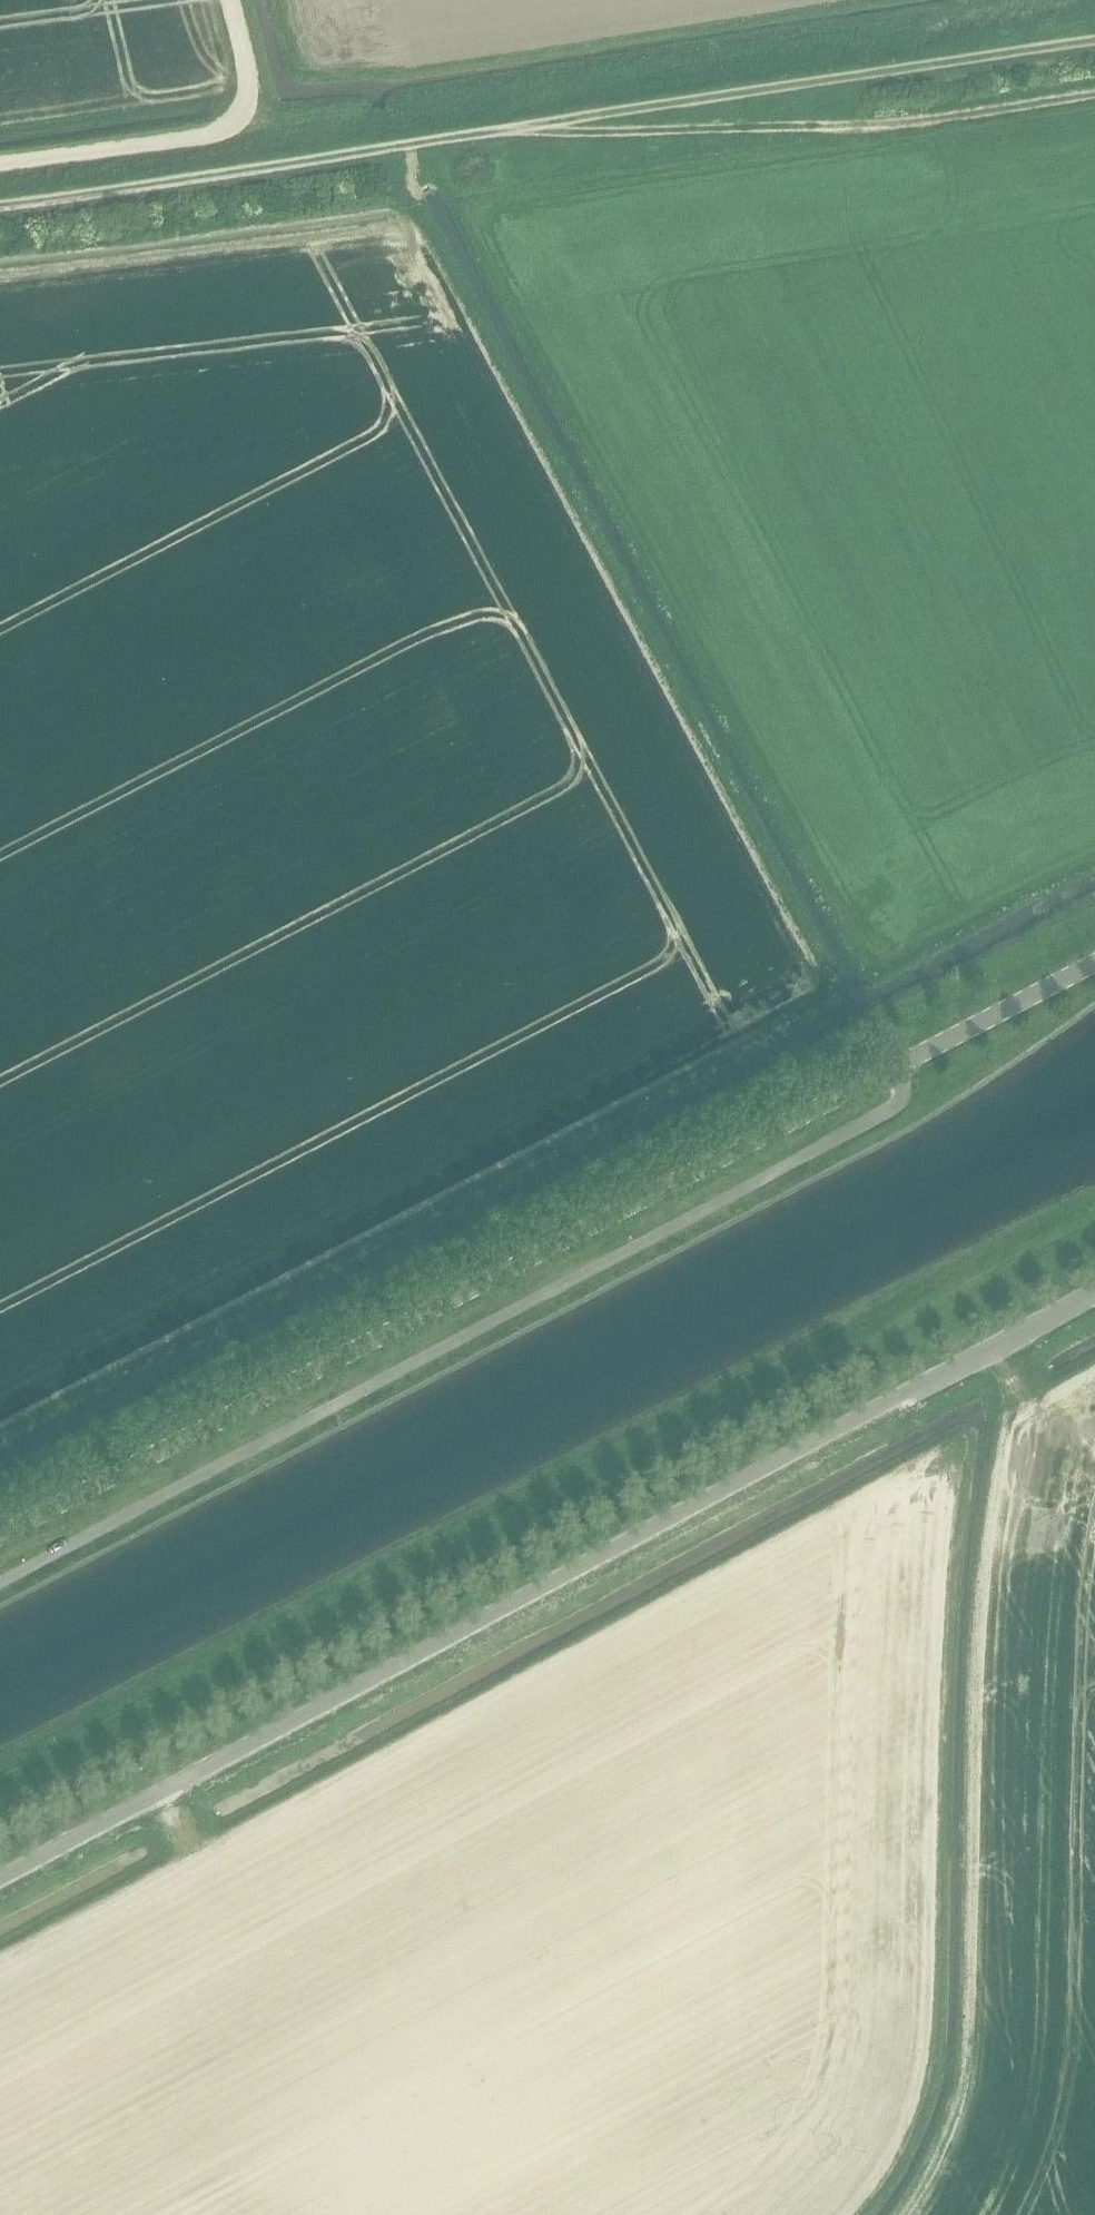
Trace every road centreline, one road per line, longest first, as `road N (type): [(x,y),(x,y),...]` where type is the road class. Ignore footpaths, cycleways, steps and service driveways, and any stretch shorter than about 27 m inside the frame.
road 1 (unclassified): [(0,1879),(1094,1290)]
road 2 (unclassified): [(0,1545),(501,1288),(903,1059),(1094,961)]
road 3 (track): [(1094,41),(0,205)]
road 4 (track): [(1094,92),(860,129),(526,125)]
road 5 (track): [(230,0),(250,81),(248,110),(232,128),(0,163)]

